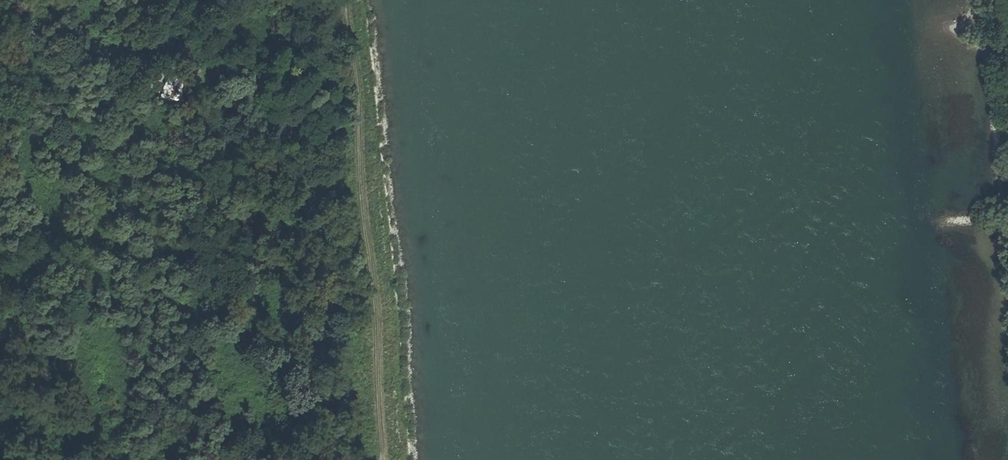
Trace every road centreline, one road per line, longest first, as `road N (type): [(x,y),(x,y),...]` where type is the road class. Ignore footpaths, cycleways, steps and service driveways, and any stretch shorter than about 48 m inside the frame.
road 1 (track): [(344,0),(359,105),(381,459)]

